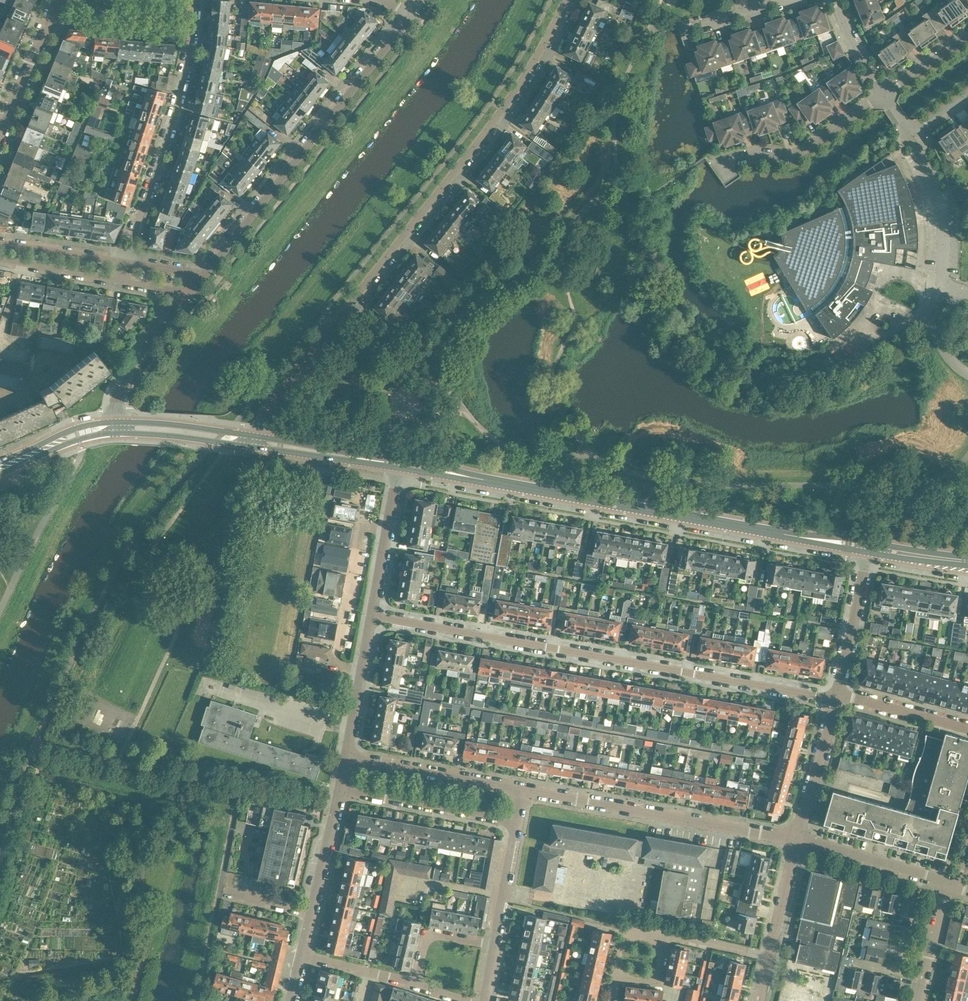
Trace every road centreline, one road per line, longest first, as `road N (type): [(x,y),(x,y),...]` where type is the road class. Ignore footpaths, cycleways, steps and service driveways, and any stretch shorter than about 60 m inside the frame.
road 1 (residential): [(258,443),(269,405),(495,121),(567,0)]
road 2 (tertiary): [(867,547),(398,465)]
road 3 (residential): [(835,700),(372,615)]
road 4 (residential): [(204,276),(412,14)]
road 5 (residential): [(796,838),(523,790)]
road 6 (residential): [(124,263),(196,42)]
road 7 (residential): [(523,790),(347,756)]
road 8 (residential): [(340,797),(516,827)]
road 9 (residential): [(734,159),(802,155),(883,98)]
road 10 (residential): [(120,428),(118,402),(129,372),(189,293)]
road 11 (residential): [(835,700),(867,547)]
road 12 (residential): [(945,882),(796,838)]
road 13 (residential): [(942,286),(933,188),(908,138)]
road 14 (residential): [(372,615),(398,465)]
road 15 (residential): [(47,23),(196,42)]
road 16 (residential): [(796,838),(835,700)]
road 17 (residential): [(347,756),(372,615)]
road 18 (tertiary): [(398,465),(258,443)]
road 19 (tertiary): [(258,443),(120,428)]
road 20 (residential): [(967,729),(835,700)]
road 21 (residential): [(311,920),(340,797)]
road 22 (residential): [(124,263),(0,243)]
road 23 (residential): [(494,950),(516,827)]
road 24 (residential): [(768,958),(796,838)]
road 25 (residential): [(0,259),(120,281)]

